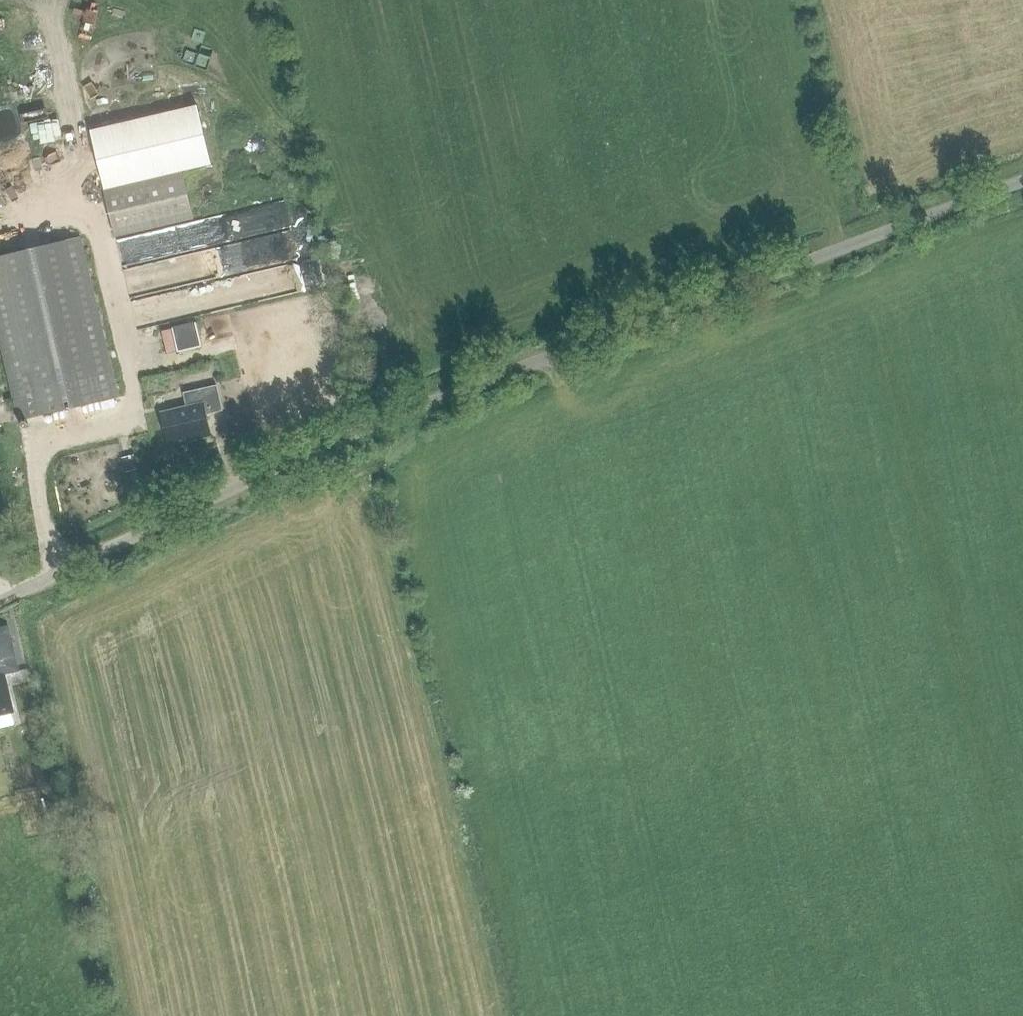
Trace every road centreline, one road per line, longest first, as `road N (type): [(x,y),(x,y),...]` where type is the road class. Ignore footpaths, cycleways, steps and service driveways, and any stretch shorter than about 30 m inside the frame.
road 1 (unclassified): [(0,603),(281,465),(460,391),(1022,183)]

